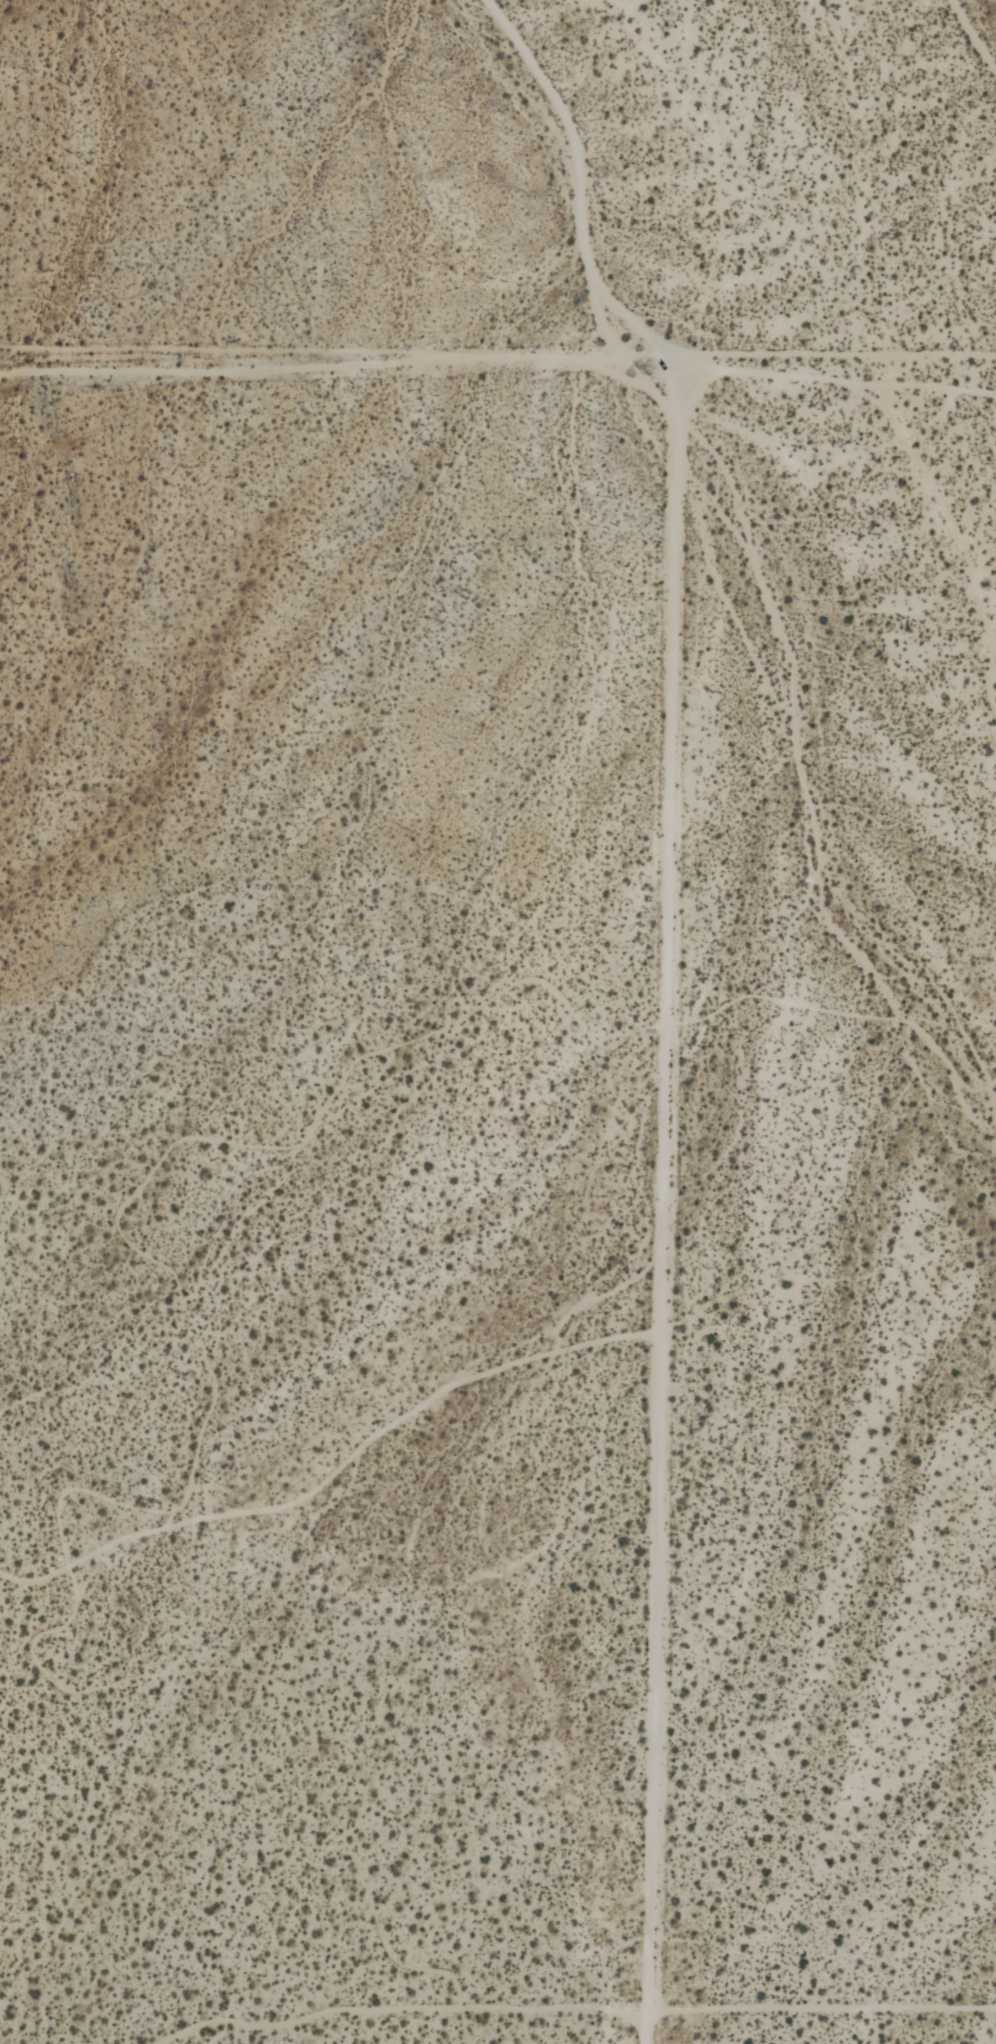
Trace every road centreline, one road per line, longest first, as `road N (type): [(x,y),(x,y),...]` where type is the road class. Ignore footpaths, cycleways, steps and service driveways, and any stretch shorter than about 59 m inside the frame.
road 1 (track): [(485,0),(557,103),(581,196),(579,247),(601,296),(636,335),(679,361),(647,2043)]
road 2 (track): [(0,403),(679,361),(995,374)]

